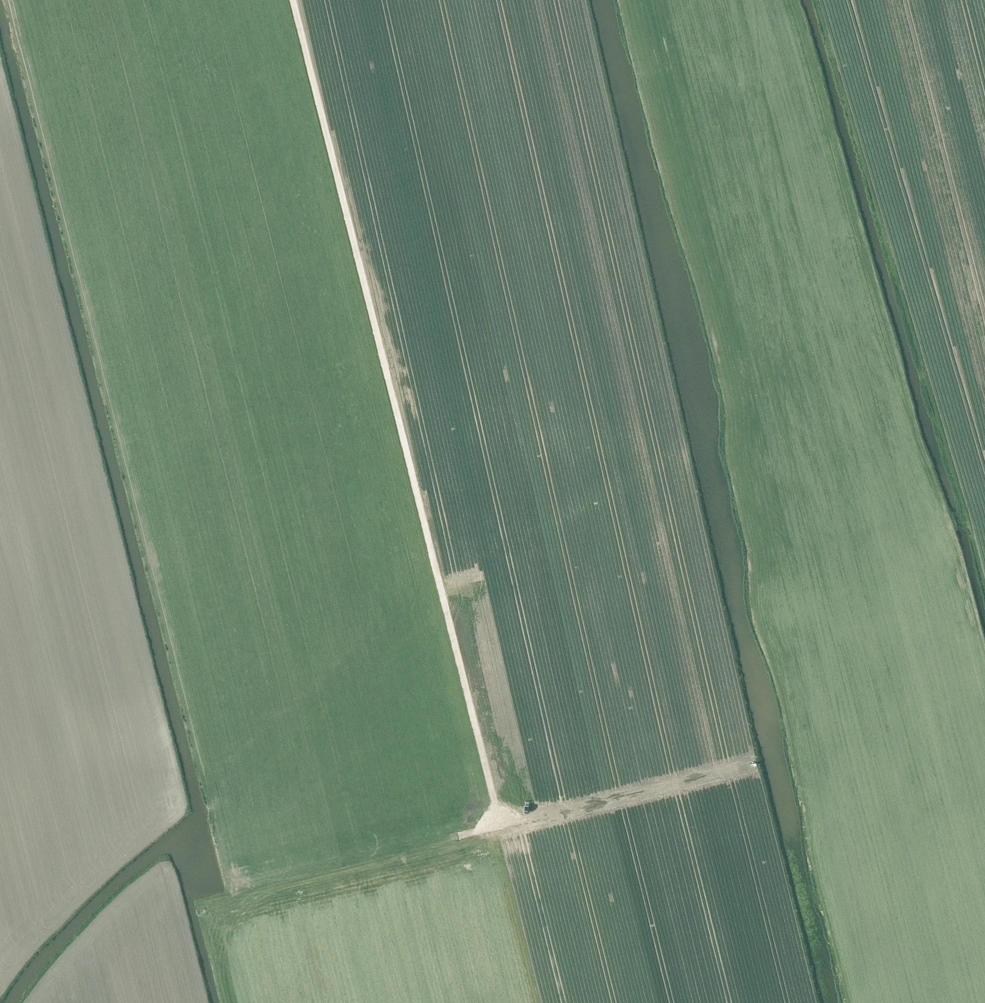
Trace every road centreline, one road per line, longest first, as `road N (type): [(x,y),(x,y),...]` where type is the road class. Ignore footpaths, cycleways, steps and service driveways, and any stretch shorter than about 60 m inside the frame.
road 1 (track): [(496,817),(293,0)]

